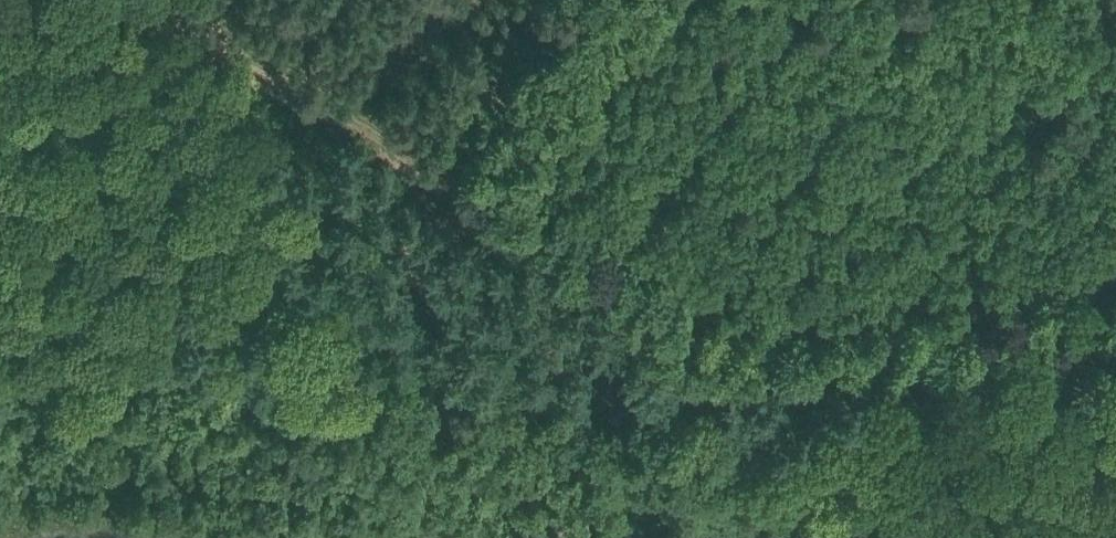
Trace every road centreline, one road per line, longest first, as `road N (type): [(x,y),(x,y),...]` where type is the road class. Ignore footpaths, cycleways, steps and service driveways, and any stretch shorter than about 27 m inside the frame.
road 1 (track): [(0,381),(201,372),(703,382)]
road 2 (track): [(703,382),(598,279),(472,189),(270,67),(136,0)]
road 3 (track): [(1115,321),(703,382)]
road 4 (track): [(893,537),(775,454)]

